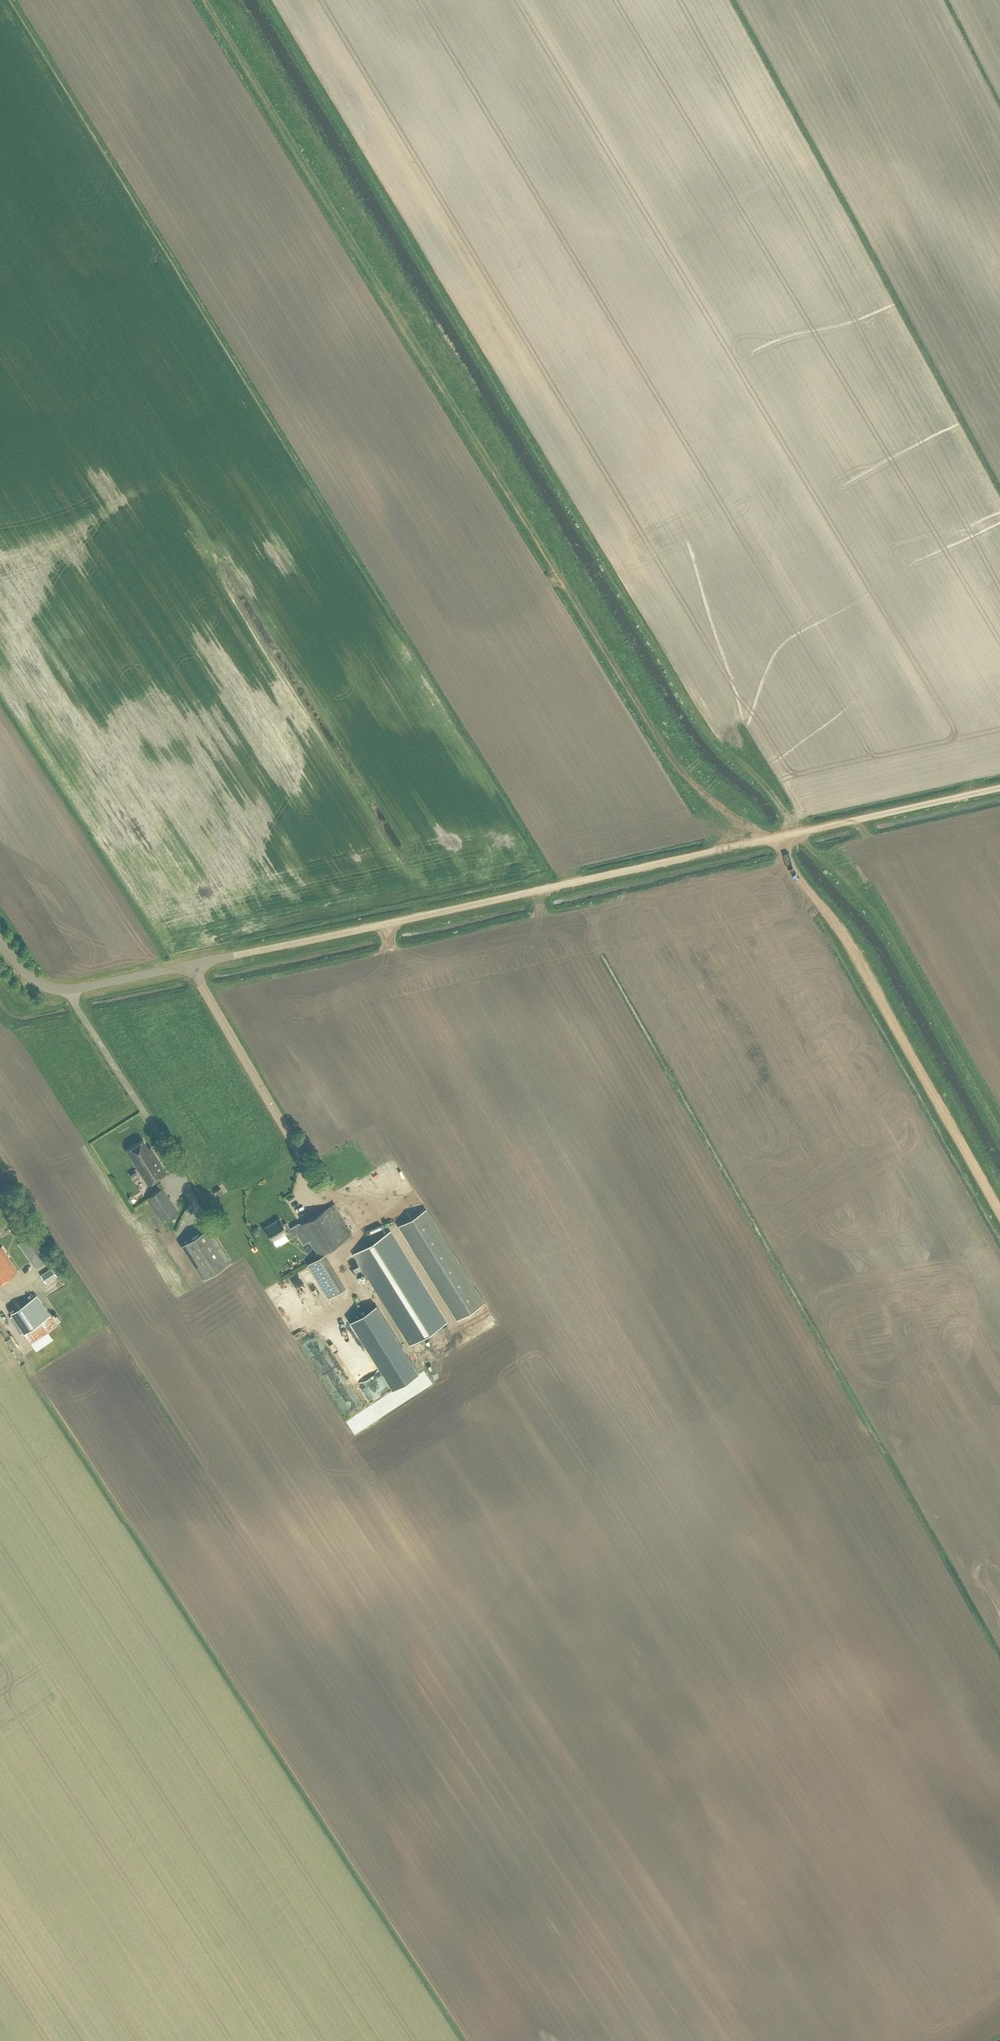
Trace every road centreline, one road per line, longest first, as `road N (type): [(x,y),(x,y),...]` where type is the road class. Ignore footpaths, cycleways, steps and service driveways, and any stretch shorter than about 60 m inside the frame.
road 1 (unclassified): [(0,942),(40,985),(68,989),(999,786)]
road 2 (track): [(999,1194),(850,928),(777,835)]

